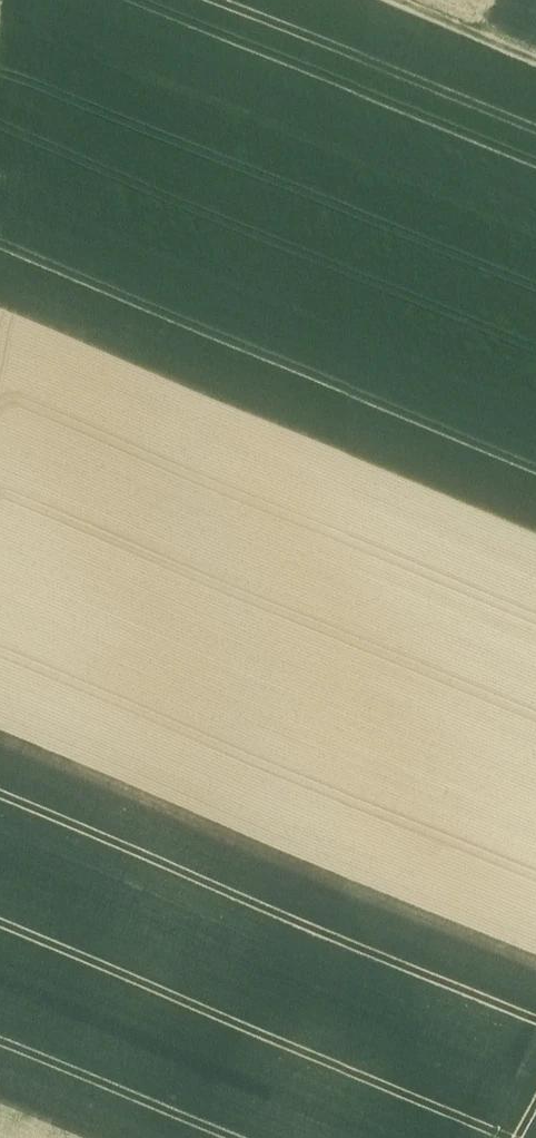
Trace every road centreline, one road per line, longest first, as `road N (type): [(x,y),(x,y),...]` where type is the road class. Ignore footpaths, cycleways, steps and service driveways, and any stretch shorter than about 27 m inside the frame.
road 1 (track): [(378,0),(535,65)]

